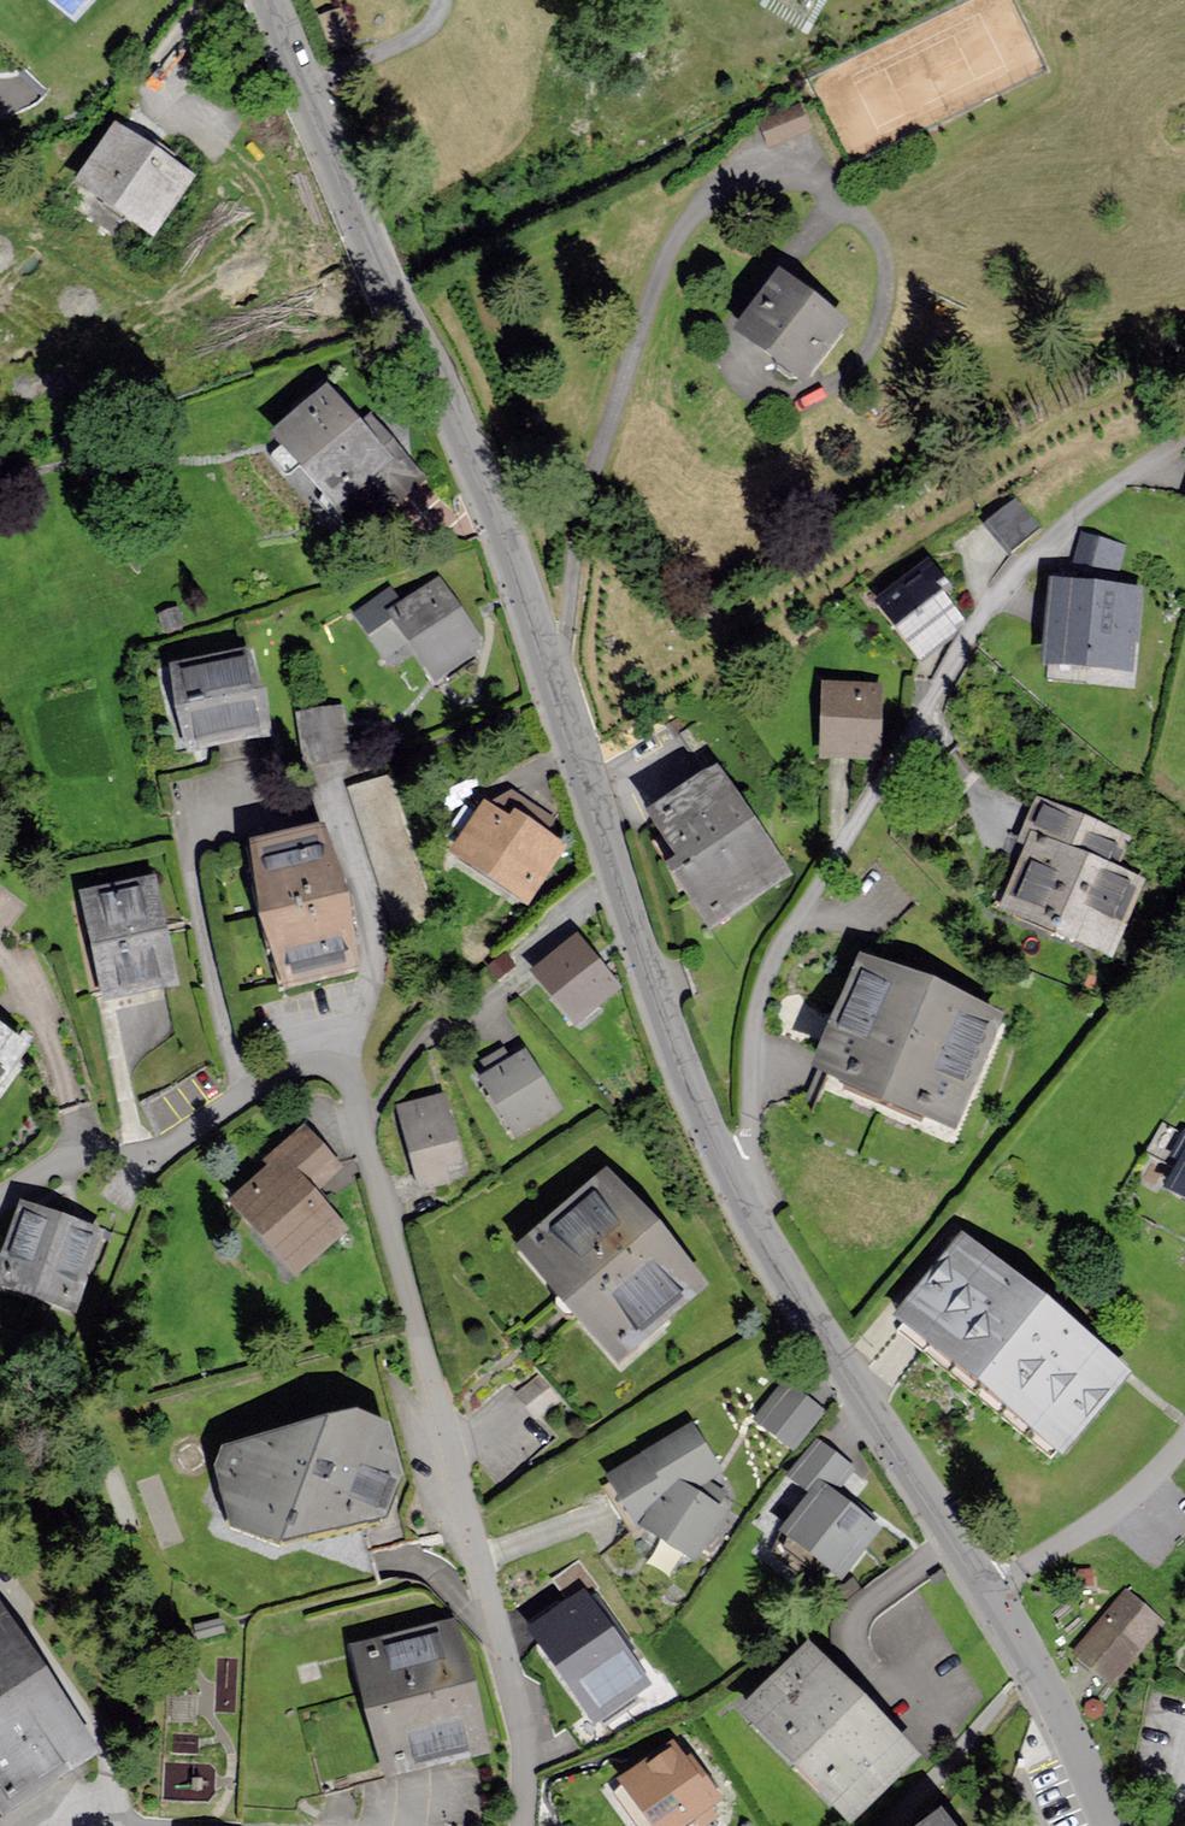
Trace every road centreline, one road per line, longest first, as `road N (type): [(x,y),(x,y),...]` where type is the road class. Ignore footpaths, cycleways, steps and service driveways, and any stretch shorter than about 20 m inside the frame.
road 1 (unclassified): [(268,0),(506,560),(559,697),(679,1070),(727,1164)]
road 2 (residential): [(727,1164),(751,1128),(754,1043),(773,965),(1011,585),(1067,524),(1184,446)]
road 3 (residential): [(518,1825),(520,1717),(353,1064)]
road 4 (unclassified): [(727,1164),(989,1590)]
road 5 (residential): [(353,1064),(288,1069),(165,1152),(68,1162),(0,1200)]
road 6 (residential): [(353,1064),(376,932),(334,786)]
road 7 (unclassified): [(989,1590),(1108,1825)]
road 8 (residential): [(989,1590),(1127,1506),(1184,1447)]

